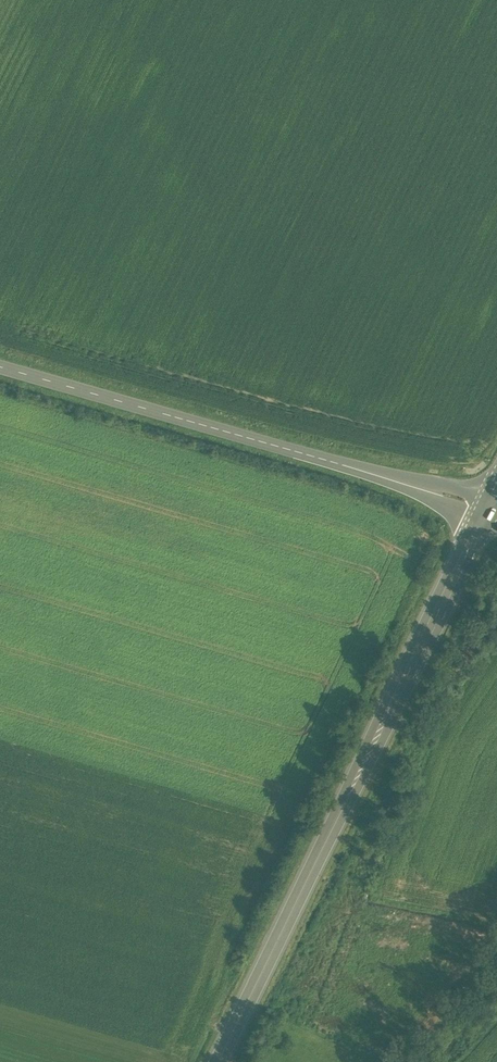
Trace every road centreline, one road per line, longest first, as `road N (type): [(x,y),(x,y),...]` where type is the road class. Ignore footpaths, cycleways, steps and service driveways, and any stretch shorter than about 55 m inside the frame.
road 1 (secondary): [(484,518),(219,1061)]
road 2 (tertiary): [(484,518),(351,466),(0,366)]

